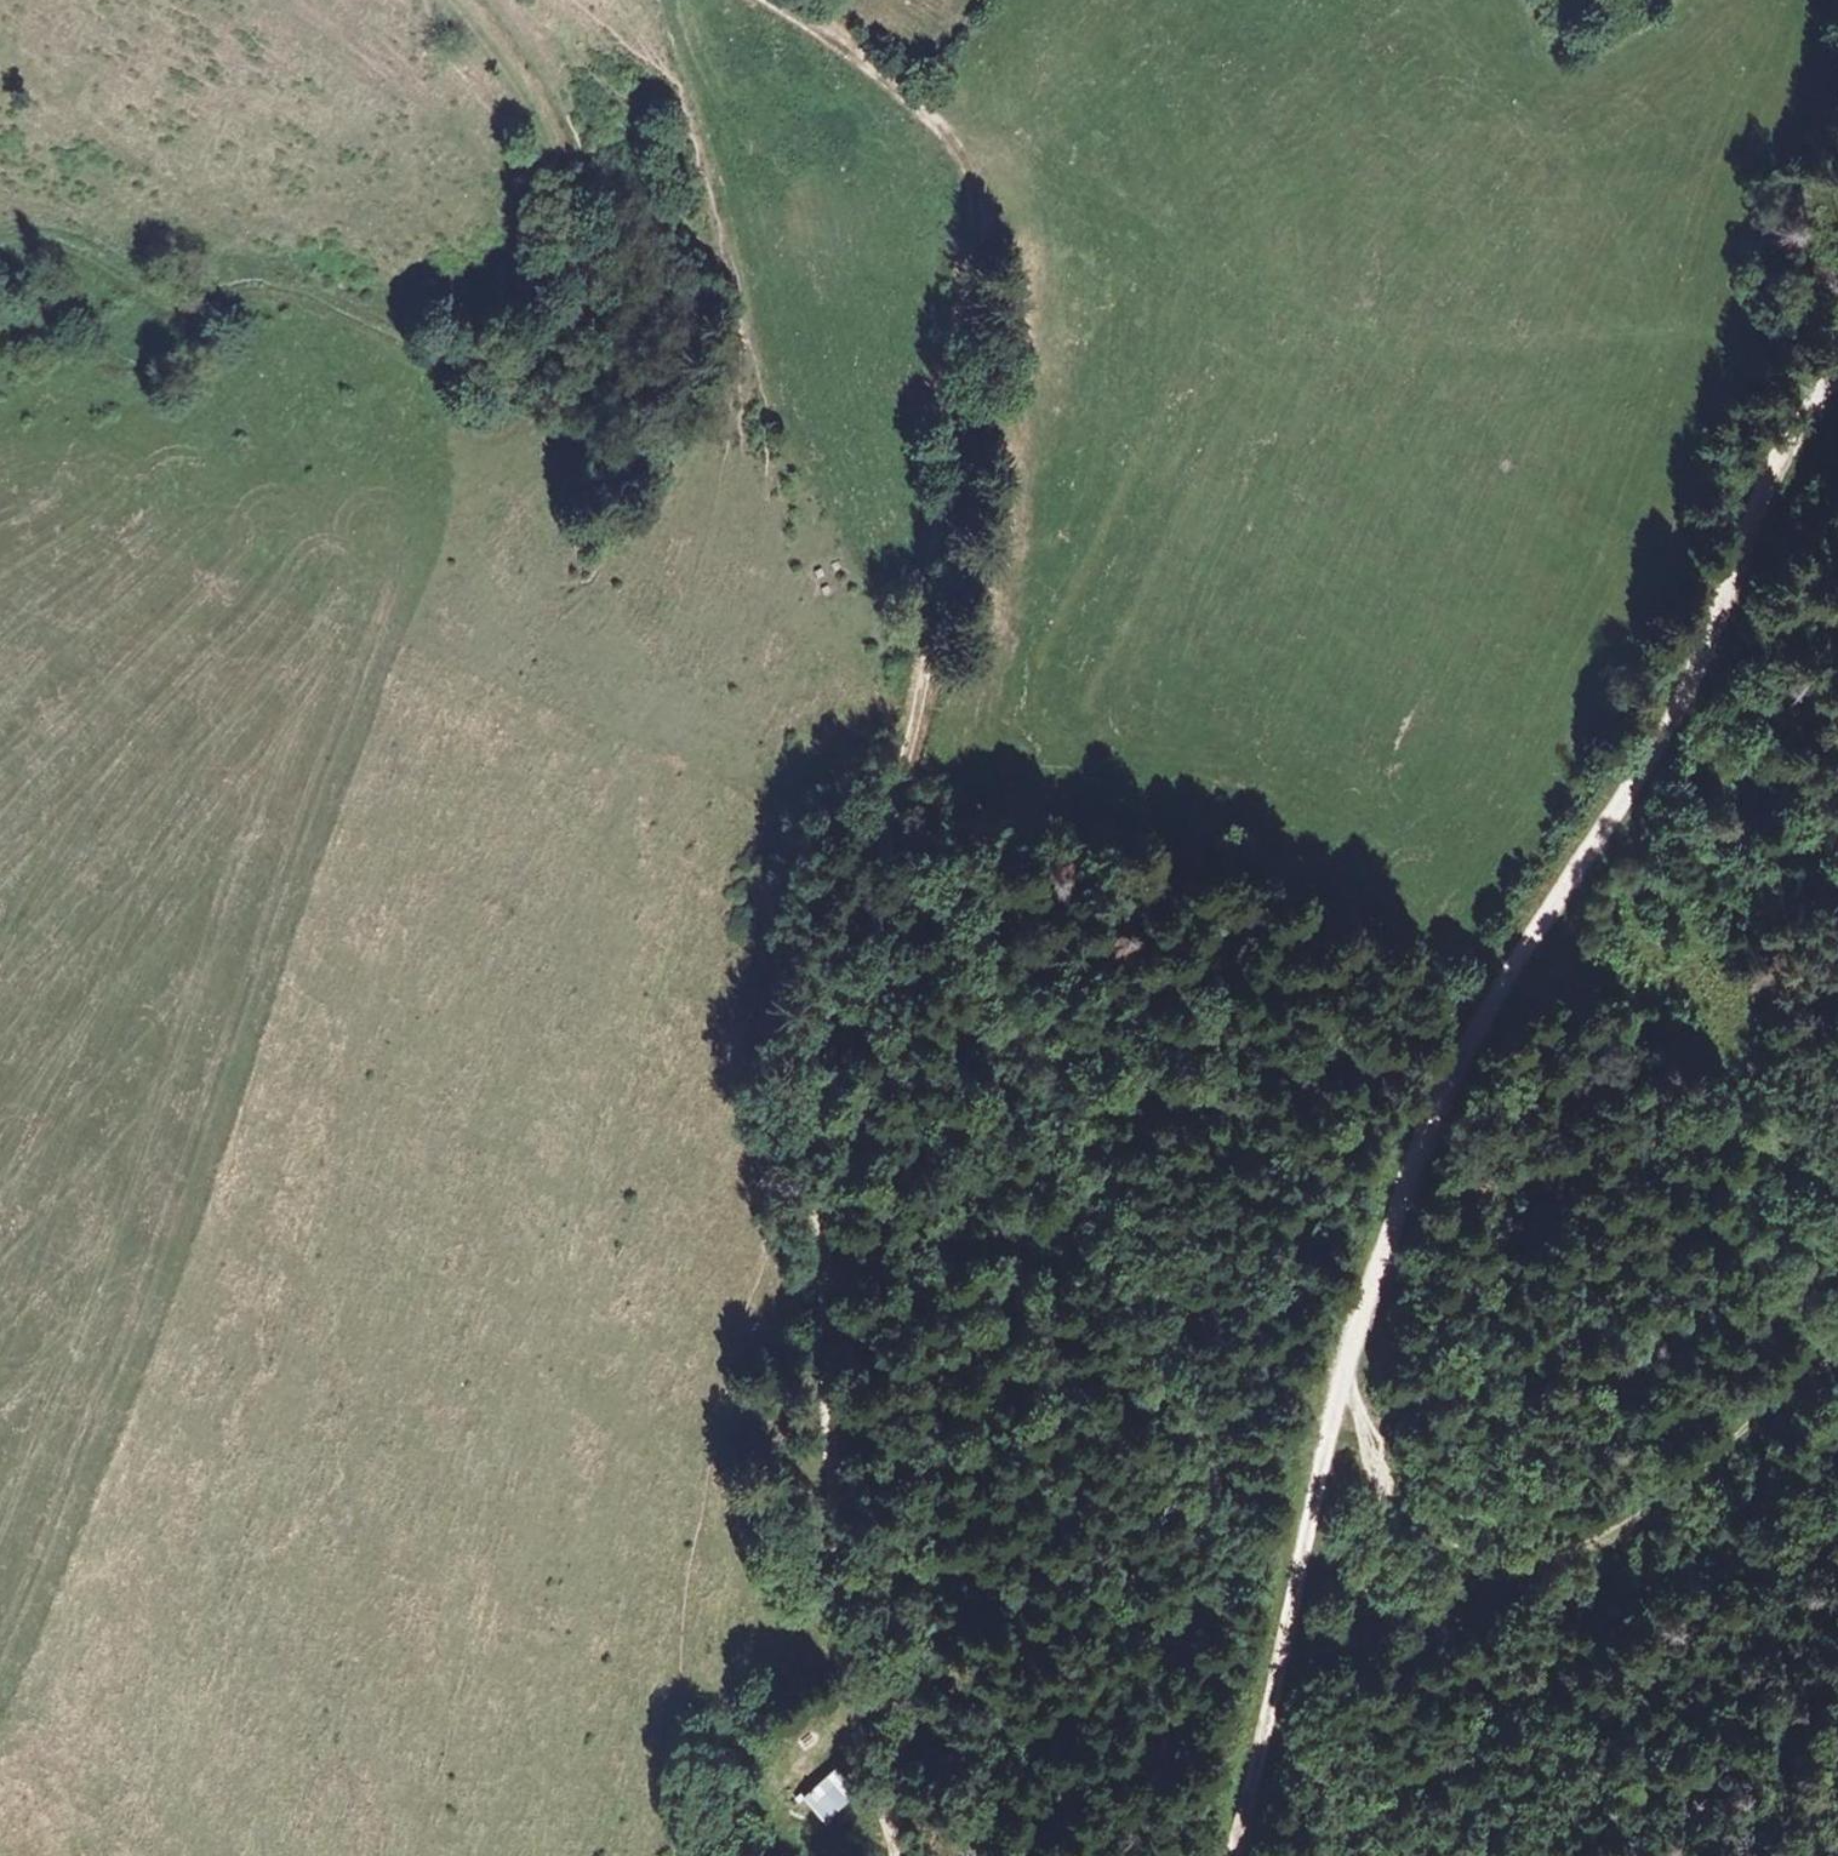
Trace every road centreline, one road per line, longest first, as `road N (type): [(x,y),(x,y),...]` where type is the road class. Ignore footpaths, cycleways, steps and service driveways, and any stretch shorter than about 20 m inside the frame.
road 1 (track): [(771,0),(891,82),(952,149),(970,188),(930,627),(906,775),(852,881),(823,978),(814,1065),(811,1154),(823,1242),(840,1553),(897,1855)]
road 2 (track): [(1347,1376),(1459,1058),(1689,698),(1765,498),(1837,378)]
road 3 (track): [(449,0),(522,95),(572,179),(587,242),(586,284),(536,362),(514,378),(488,379),(441,364),(282,292),(230,293),(179,311),(62,243),(35,239),(0,253)]
road 4 (track): [(1237,1855),(1347,1376)]

